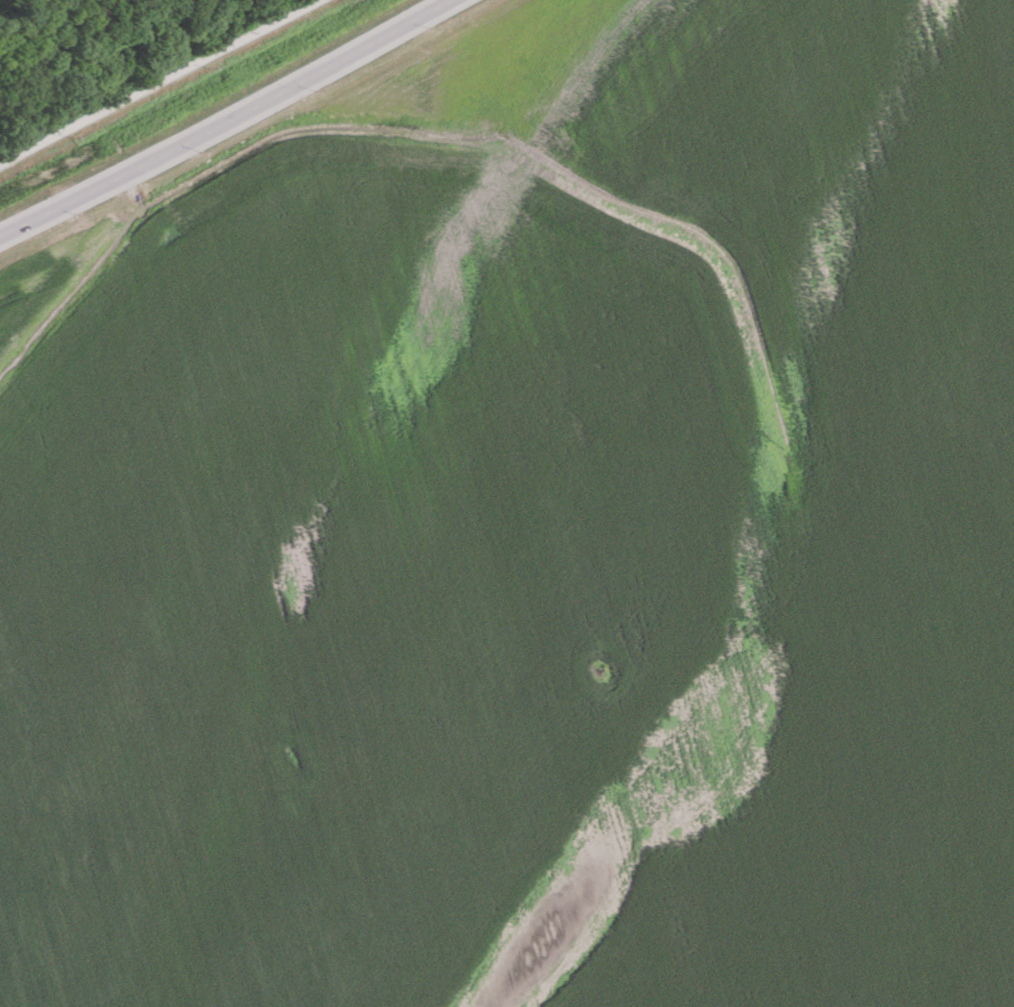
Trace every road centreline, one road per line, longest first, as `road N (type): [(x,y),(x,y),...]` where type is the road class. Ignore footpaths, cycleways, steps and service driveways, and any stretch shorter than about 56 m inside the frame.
road 1 (tertiary): [(449,0),(0,235)]

